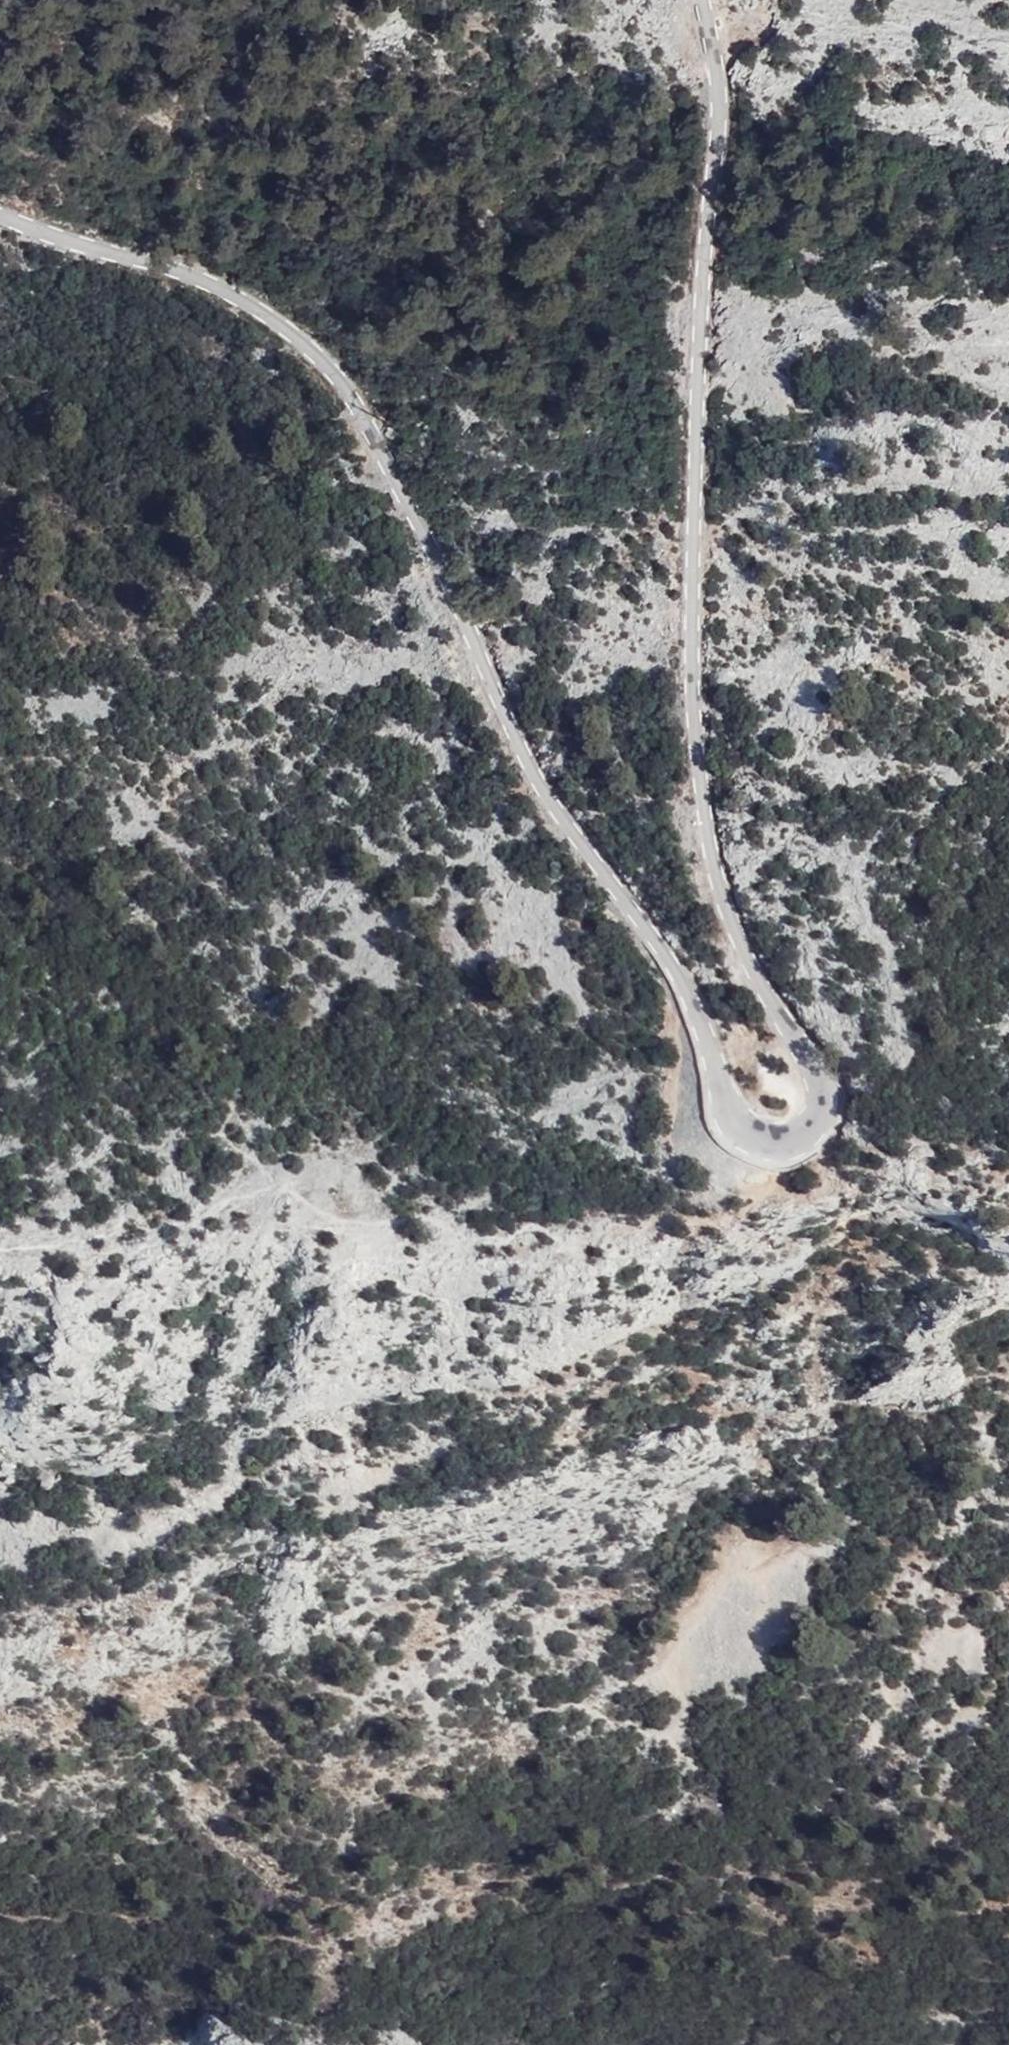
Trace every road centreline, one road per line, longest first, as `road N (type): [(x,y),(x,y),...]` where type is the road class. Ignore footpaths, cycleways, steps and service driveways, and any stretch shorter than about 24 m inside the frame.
road 1 (unclassified): [(0,216),(200,272),(327,357),(421,513),(544,780),(685,980),(729,1117),(750,1145),(804,1153),(820,1126),(817,1074),(731,909),(709,807),(702,695),(728,114),(710,0)]

